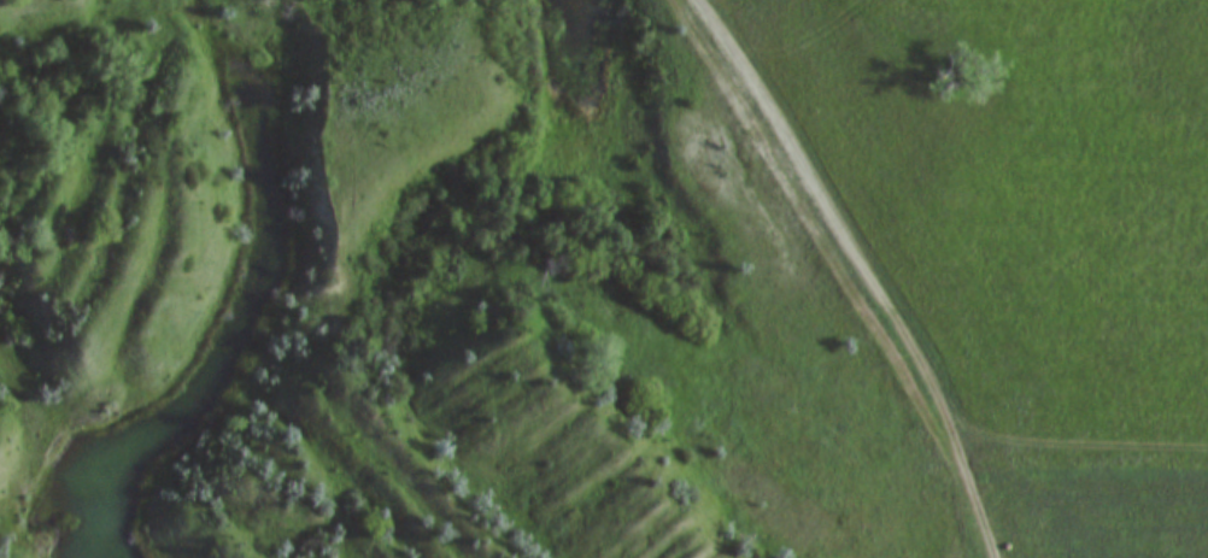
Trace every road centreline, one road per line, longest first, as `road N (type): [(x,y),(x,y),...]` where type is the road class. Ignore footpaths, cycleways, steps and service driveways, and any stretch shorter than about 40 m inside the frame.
road 1 (track): [(999,557),(939,416),(679,0)]

